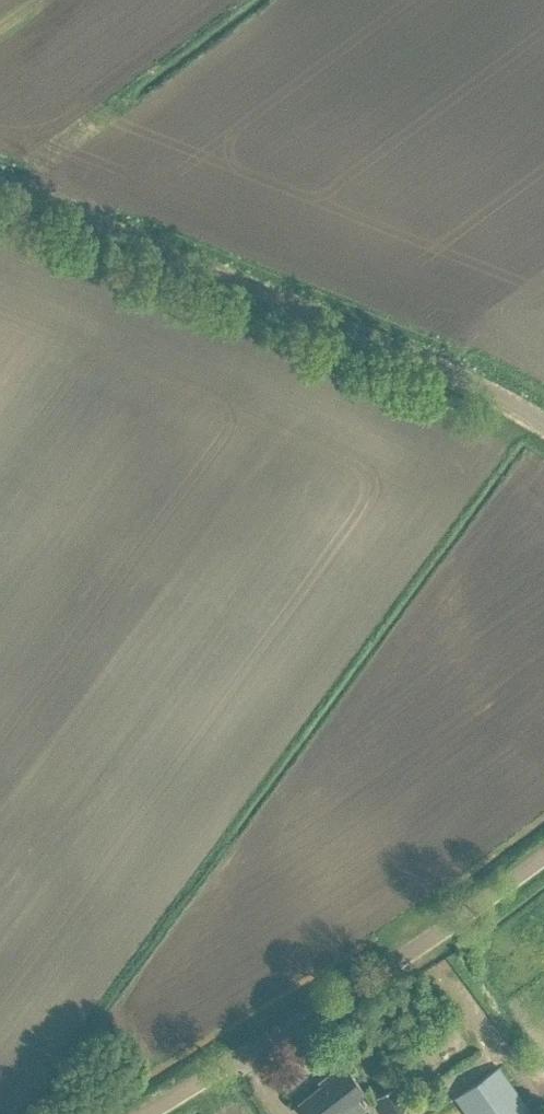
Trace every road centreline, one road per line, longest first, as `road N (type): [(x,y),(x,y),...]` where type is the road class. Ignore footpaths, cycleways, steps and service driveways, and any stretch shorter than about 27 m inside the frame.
road 1 (unclassified): [(543,422),(476,385),(0,186)]
road 2 (unclassified): [(146,1113),(407,956),(543,857)]

